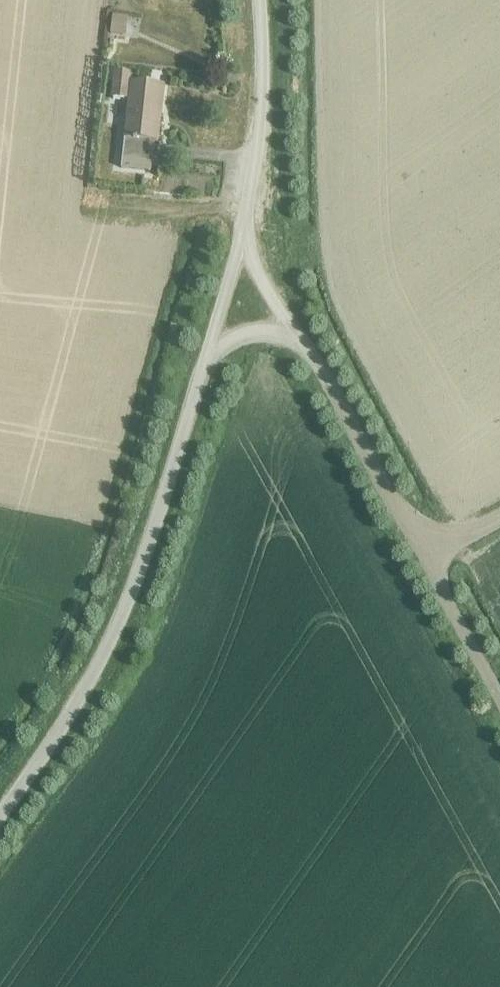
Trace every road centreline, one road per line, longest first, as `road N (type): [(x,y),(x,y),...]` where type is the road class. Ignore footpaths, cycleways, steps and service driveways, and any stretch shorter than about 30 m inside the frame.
road 1 (unclassified): [(0,809),(73,710),(126,606),(208,352)]
road 2 (unclassified): [(499,519),(455,539),(417,533),(315,357),(287,332)]
road 3 (unclassified): [(241,247),(262,106),(259,0)]
road 4 (track): [(439,539),(440,586),(499,697)]

